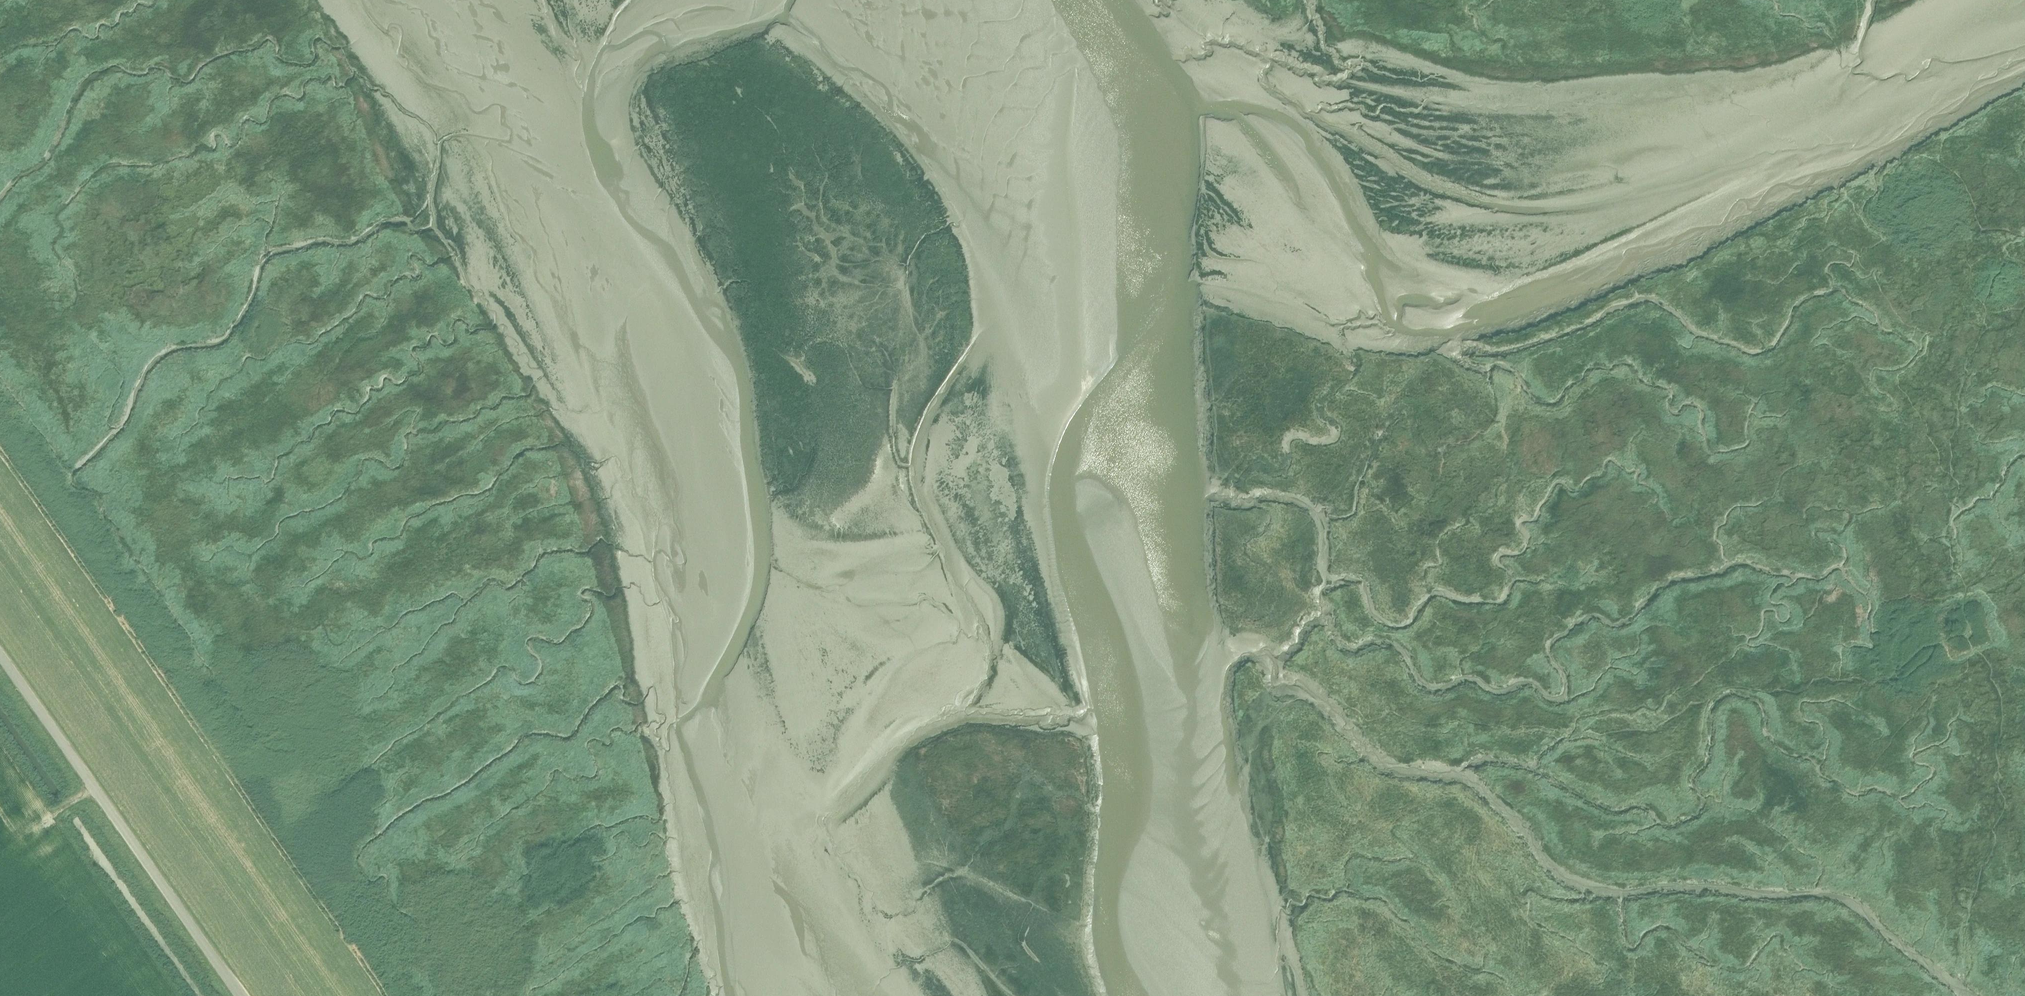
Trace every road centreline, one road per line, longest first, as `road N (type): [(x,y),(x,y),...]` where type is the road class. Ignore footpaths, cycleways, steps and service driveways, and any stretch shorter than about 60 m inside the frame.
road 1 (track): [(325,995),(0,545)]
road 2 (unclassified): [(242,995),(0,655)]

